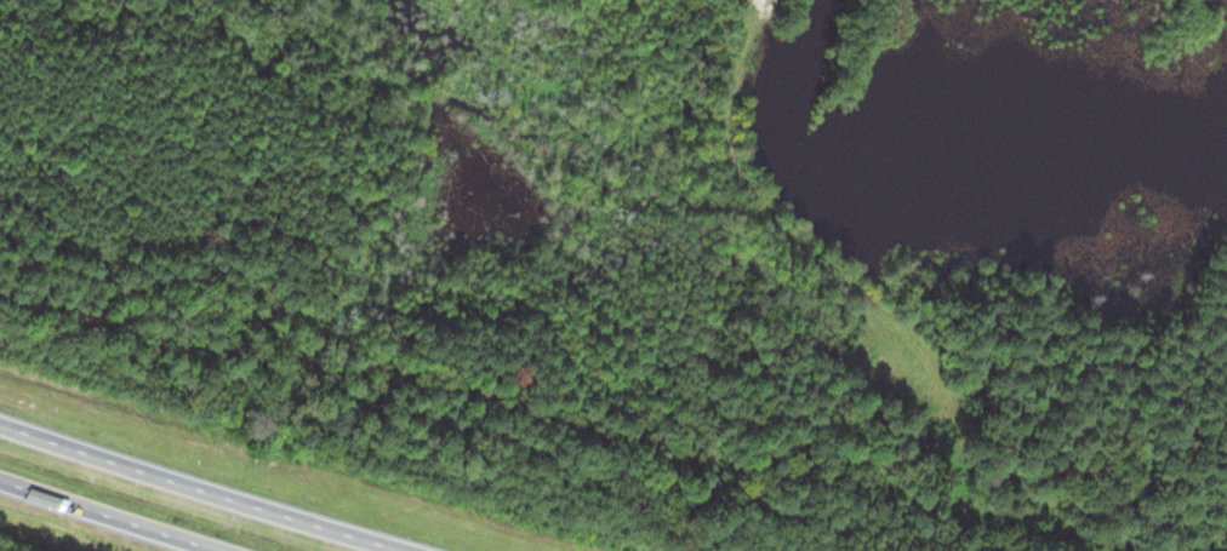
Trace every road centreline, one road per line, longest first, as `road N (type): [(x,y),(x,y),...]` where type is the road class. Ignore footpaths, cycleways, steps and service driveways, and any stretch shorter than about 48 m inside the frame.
road 1 (motorway): [(474,550),(0,401)]
road 2 (motorway): [(0,467),(271,550)]

